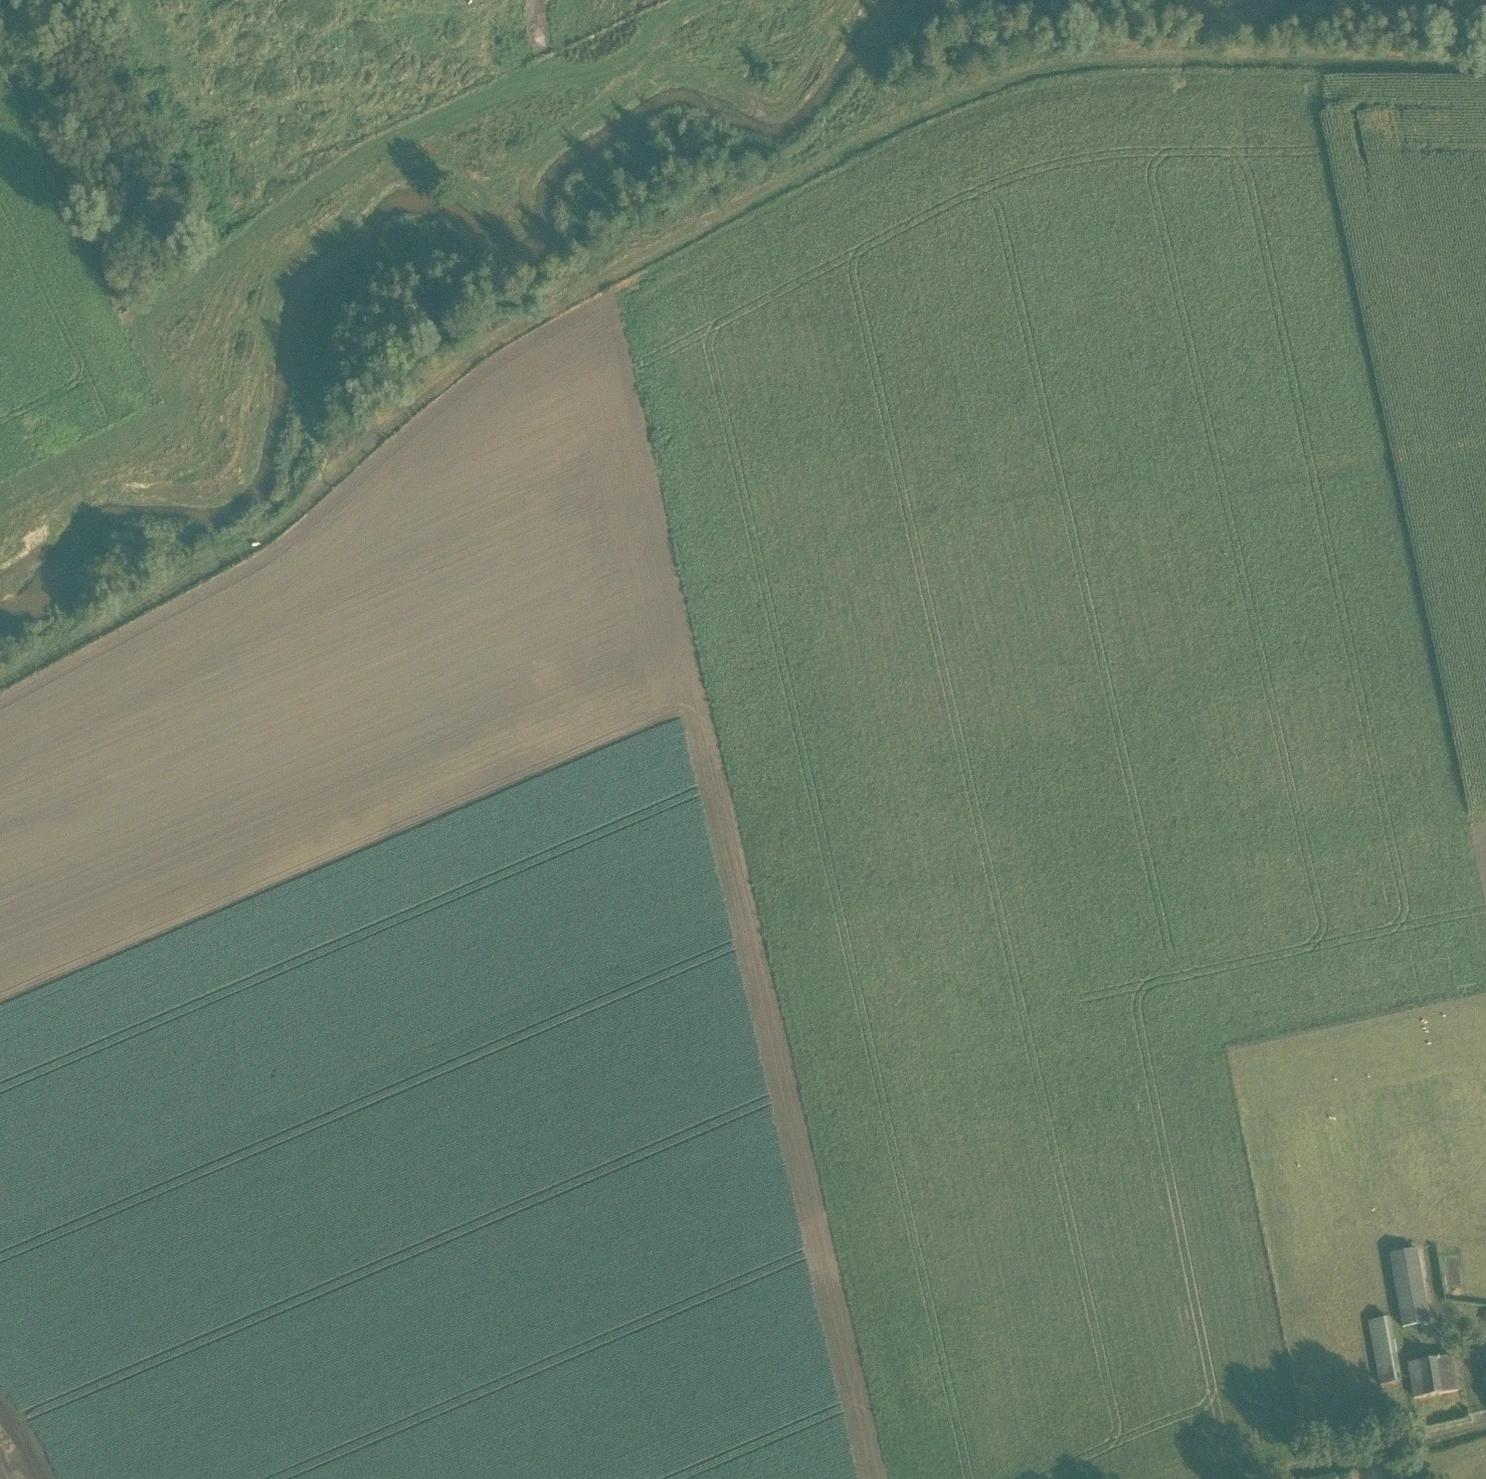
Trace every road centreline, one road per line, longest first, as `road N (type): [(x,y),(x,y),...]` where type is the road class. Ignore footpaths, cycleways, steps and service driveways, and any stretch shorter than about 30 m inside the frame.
road 1 (track): [(1321,1478),(1485,1435)]

